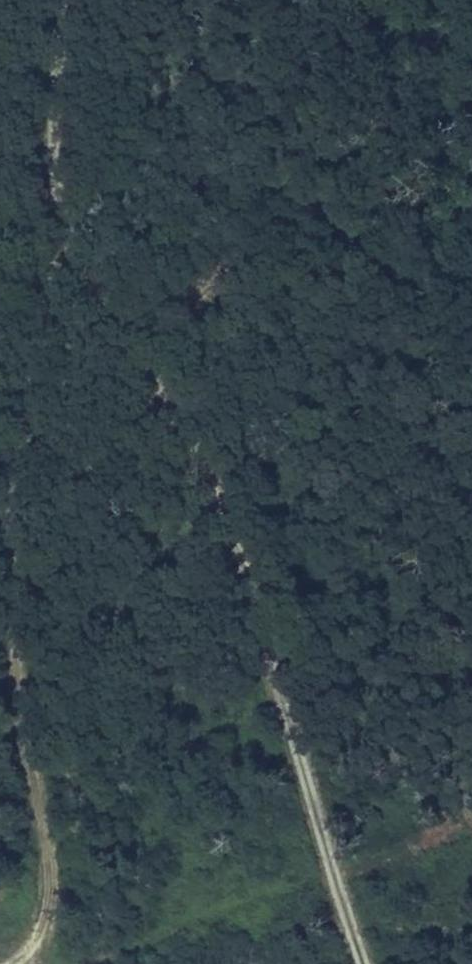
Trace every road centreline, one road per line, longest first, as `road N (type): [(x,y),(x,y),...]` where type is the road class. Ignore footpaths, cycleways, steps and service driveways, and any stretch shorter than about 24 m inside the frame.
road 1 (track): [(19,0),(66,243),(170,406),(362,963)]
road 2 (track): [(35,963),(53,875),(19,711),(16,537),(39,352),(66,243)]

